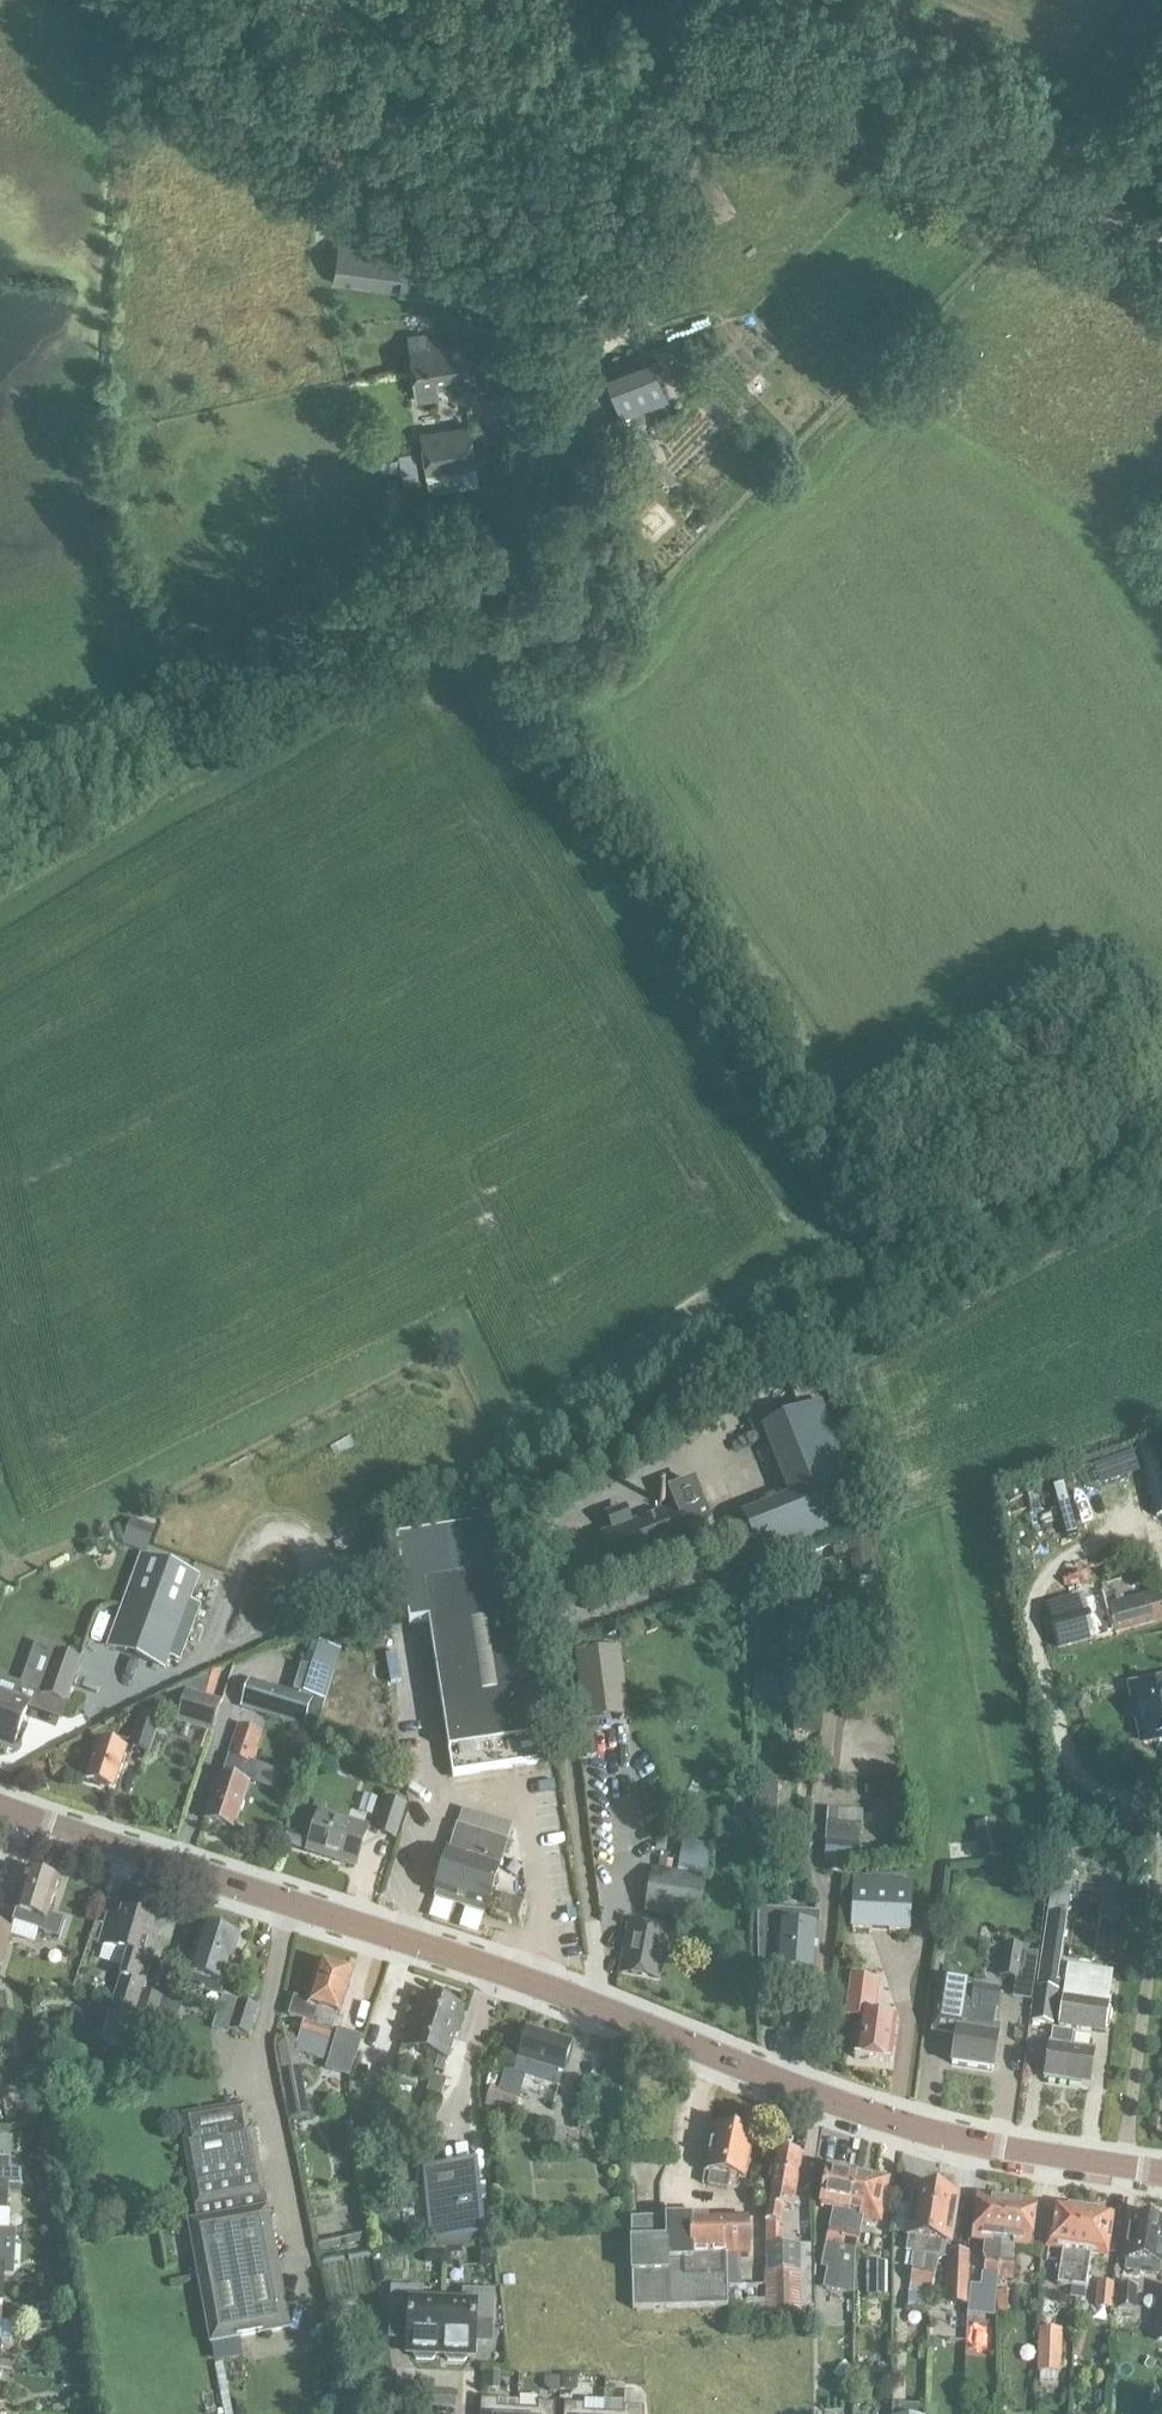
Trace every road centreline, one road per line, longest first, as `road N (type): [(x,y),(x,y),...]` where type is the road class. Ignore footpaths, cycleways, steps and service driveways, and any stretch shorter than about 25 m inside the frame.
road 1 (tertiary): [(1161,2175),(1039,2157),(834,2103),(467,1960),(0,1807)]
road 2 (track): [(1161,235),(919,149),(841,134),(617,129),(525,117),(405,66),(286,0)]
road 3 (track): [(474,98),(533,463)]
road 4 (track): [(523,392),(680,317)]

